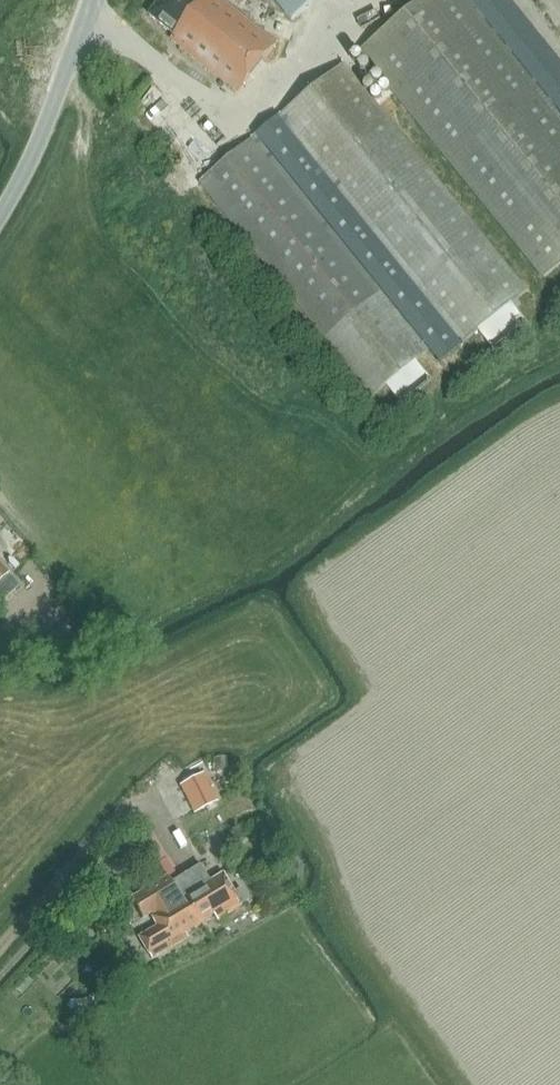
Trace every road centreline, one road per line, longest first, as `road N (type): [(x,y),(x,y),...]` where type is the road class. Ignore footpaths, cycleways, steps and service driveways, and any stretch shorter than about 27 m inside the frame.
road 1 (tertiary): [(0,219),(93,0)]

